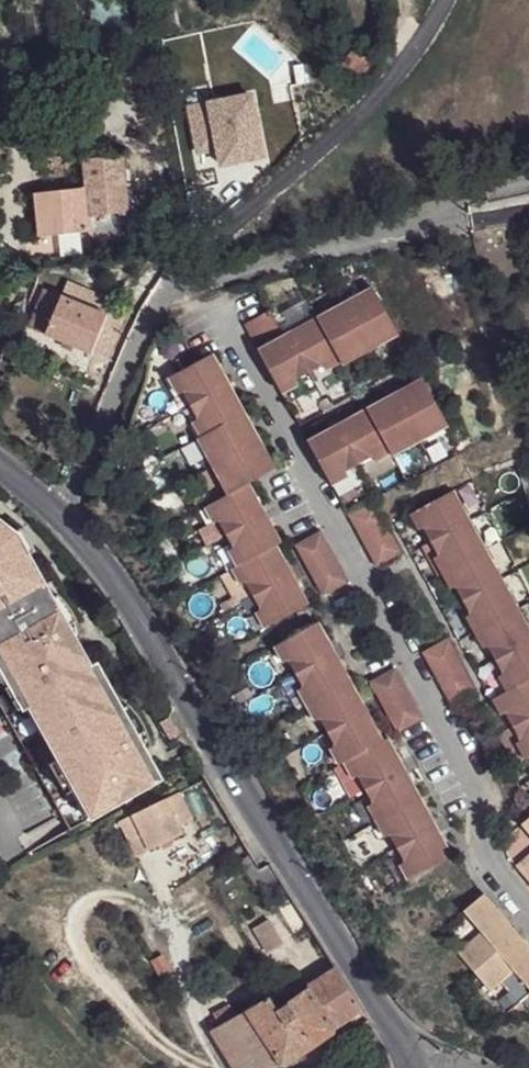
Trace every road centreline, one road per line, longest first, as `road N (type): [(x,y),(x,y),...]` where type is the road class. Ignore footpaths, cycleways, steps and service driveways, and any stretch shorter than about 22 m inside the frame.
road 1 (tertiary): [(57,516),(161,665),(411,1067)]
road 2 (residential): [(57,516),(158,307),(196,287),(421,228)]

